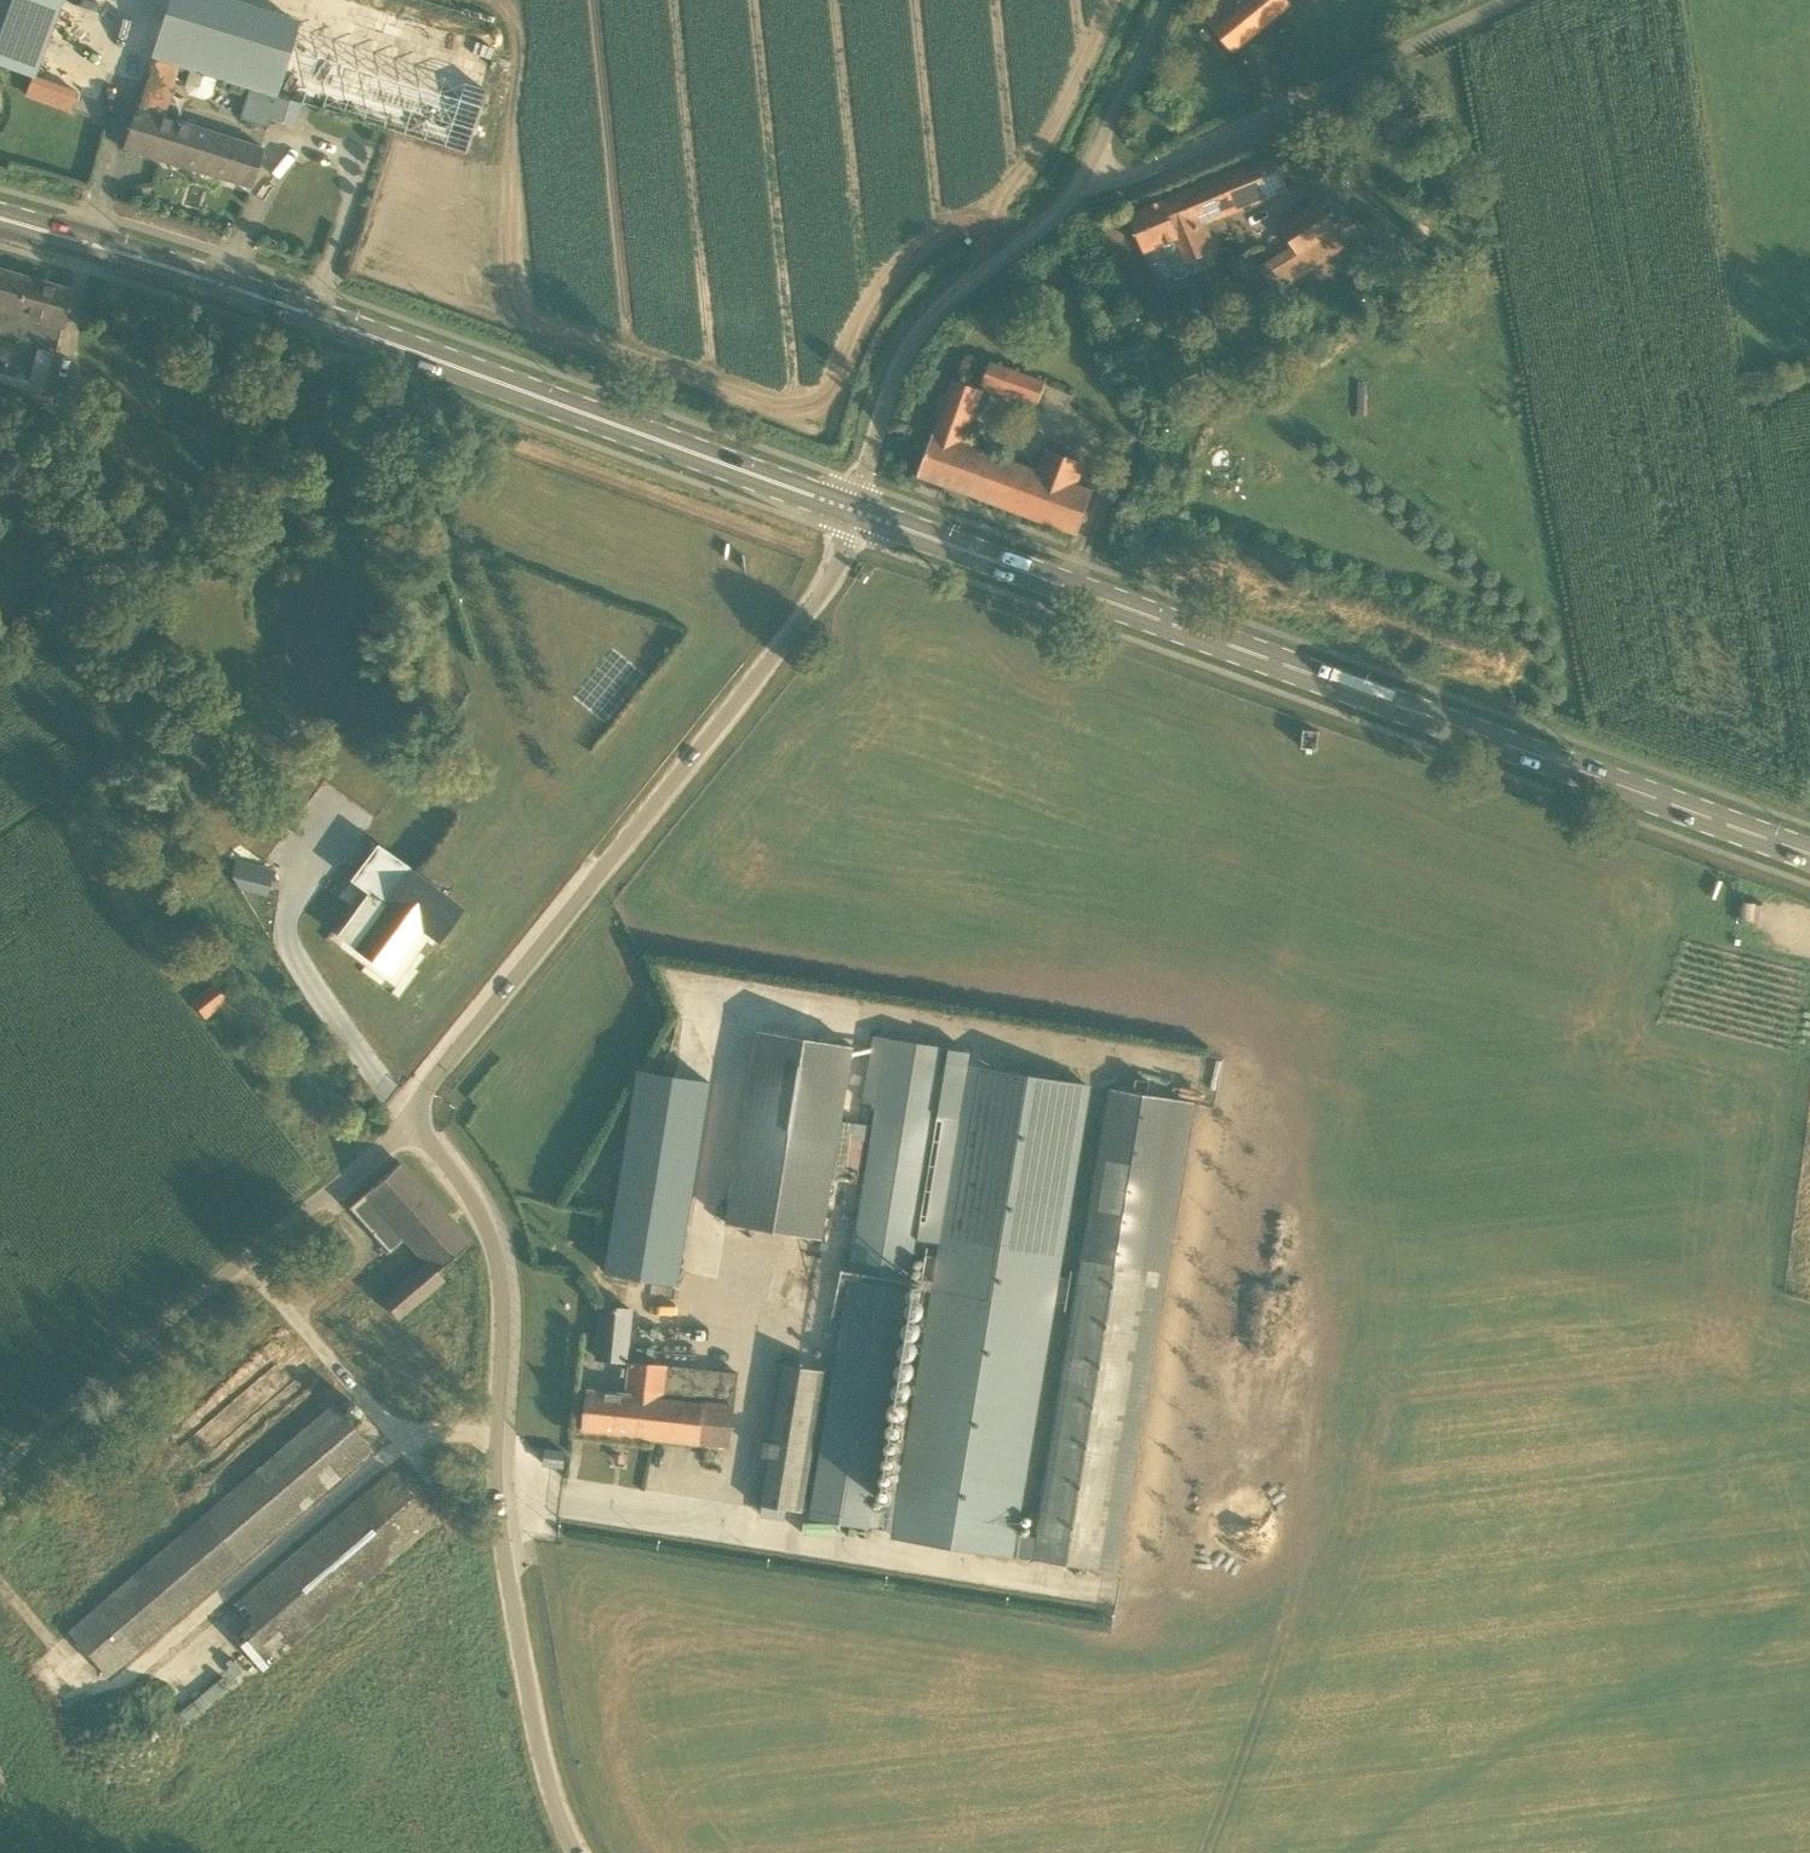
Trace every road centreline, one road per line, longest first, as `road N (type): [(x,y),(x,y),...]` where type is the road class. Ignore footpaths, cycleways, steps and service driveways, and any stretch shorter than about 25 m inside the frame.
road 1 (primary): [(1809,854),(855,511)]
road 2 (primary): [(855,511),(329,319),(0,216)]
road 3 (unclassified): [(579,1852),(537,1745),(507,1559),(509,1284),(498,1230),(478,1181),(423,1106)]
road 4 (unclassified): [(423,1106),(548,971),(839,569),(855,511)]
road 5 (unclassified): [(423,1106),(265,1258),(0,1483)]
road 6 (unclassified): [(1081,209),(1500,0)]
road 7 (unclassified): [(855,511),(950,306),(1017,246),(1081,209)]
road 8 (unclassified): [(1081,209),(1156,0)]

